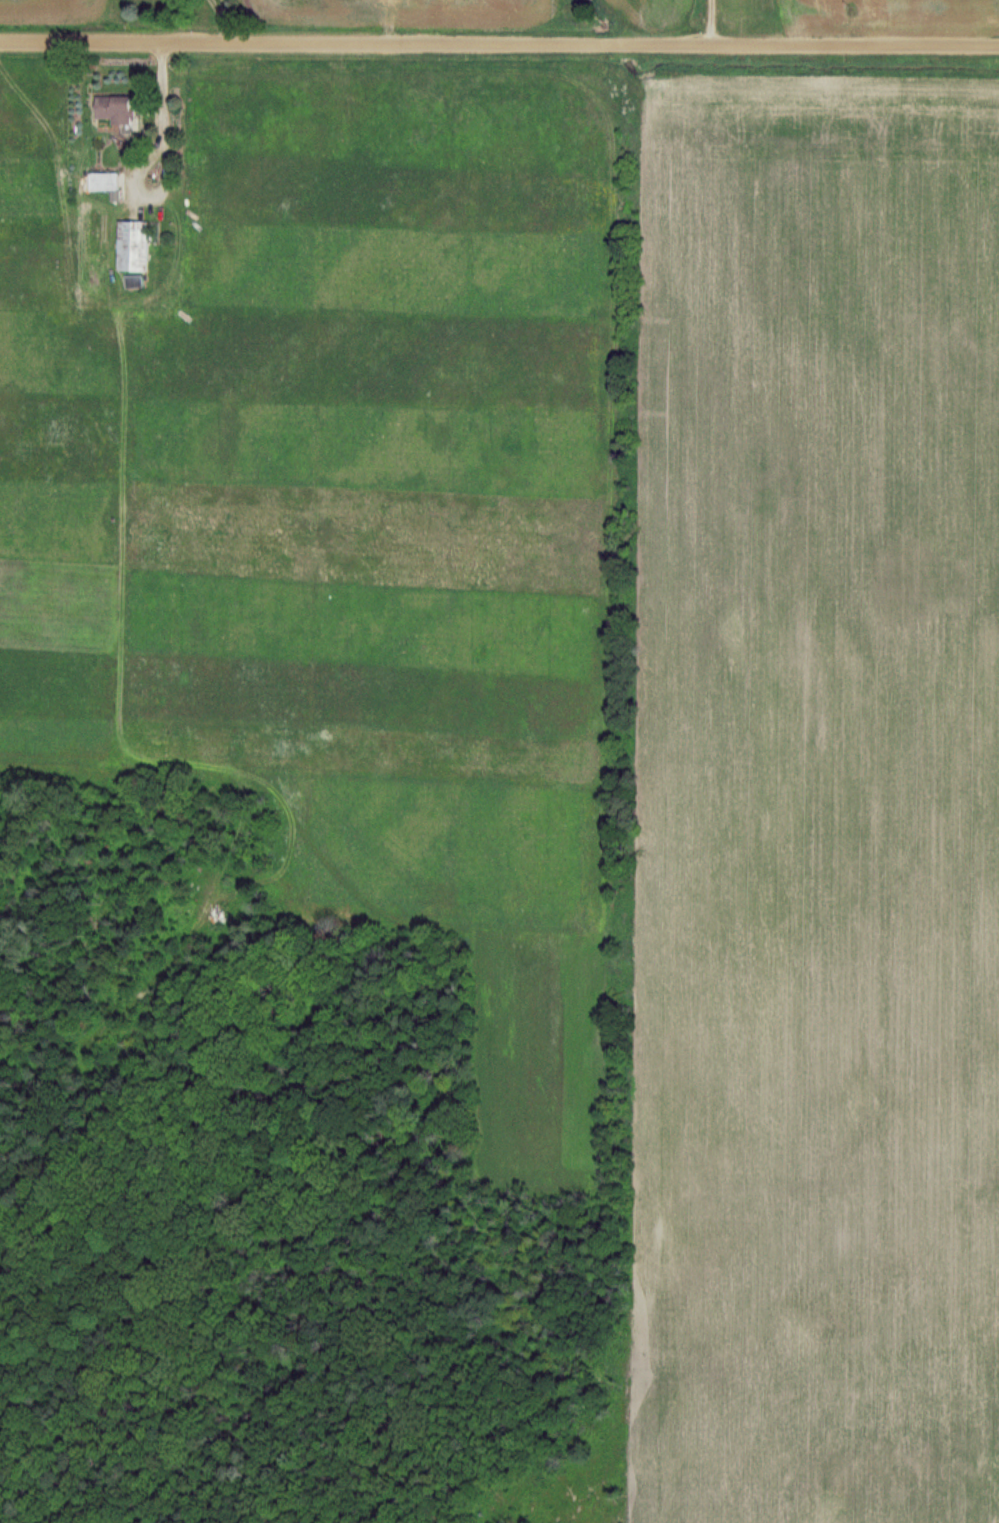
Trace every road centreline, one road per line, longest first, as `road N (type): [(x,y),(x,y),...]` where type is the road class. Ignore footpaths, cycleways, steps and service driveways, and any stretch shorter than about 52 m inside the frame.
road 1 (residential): [(998,47),(0,43)]

